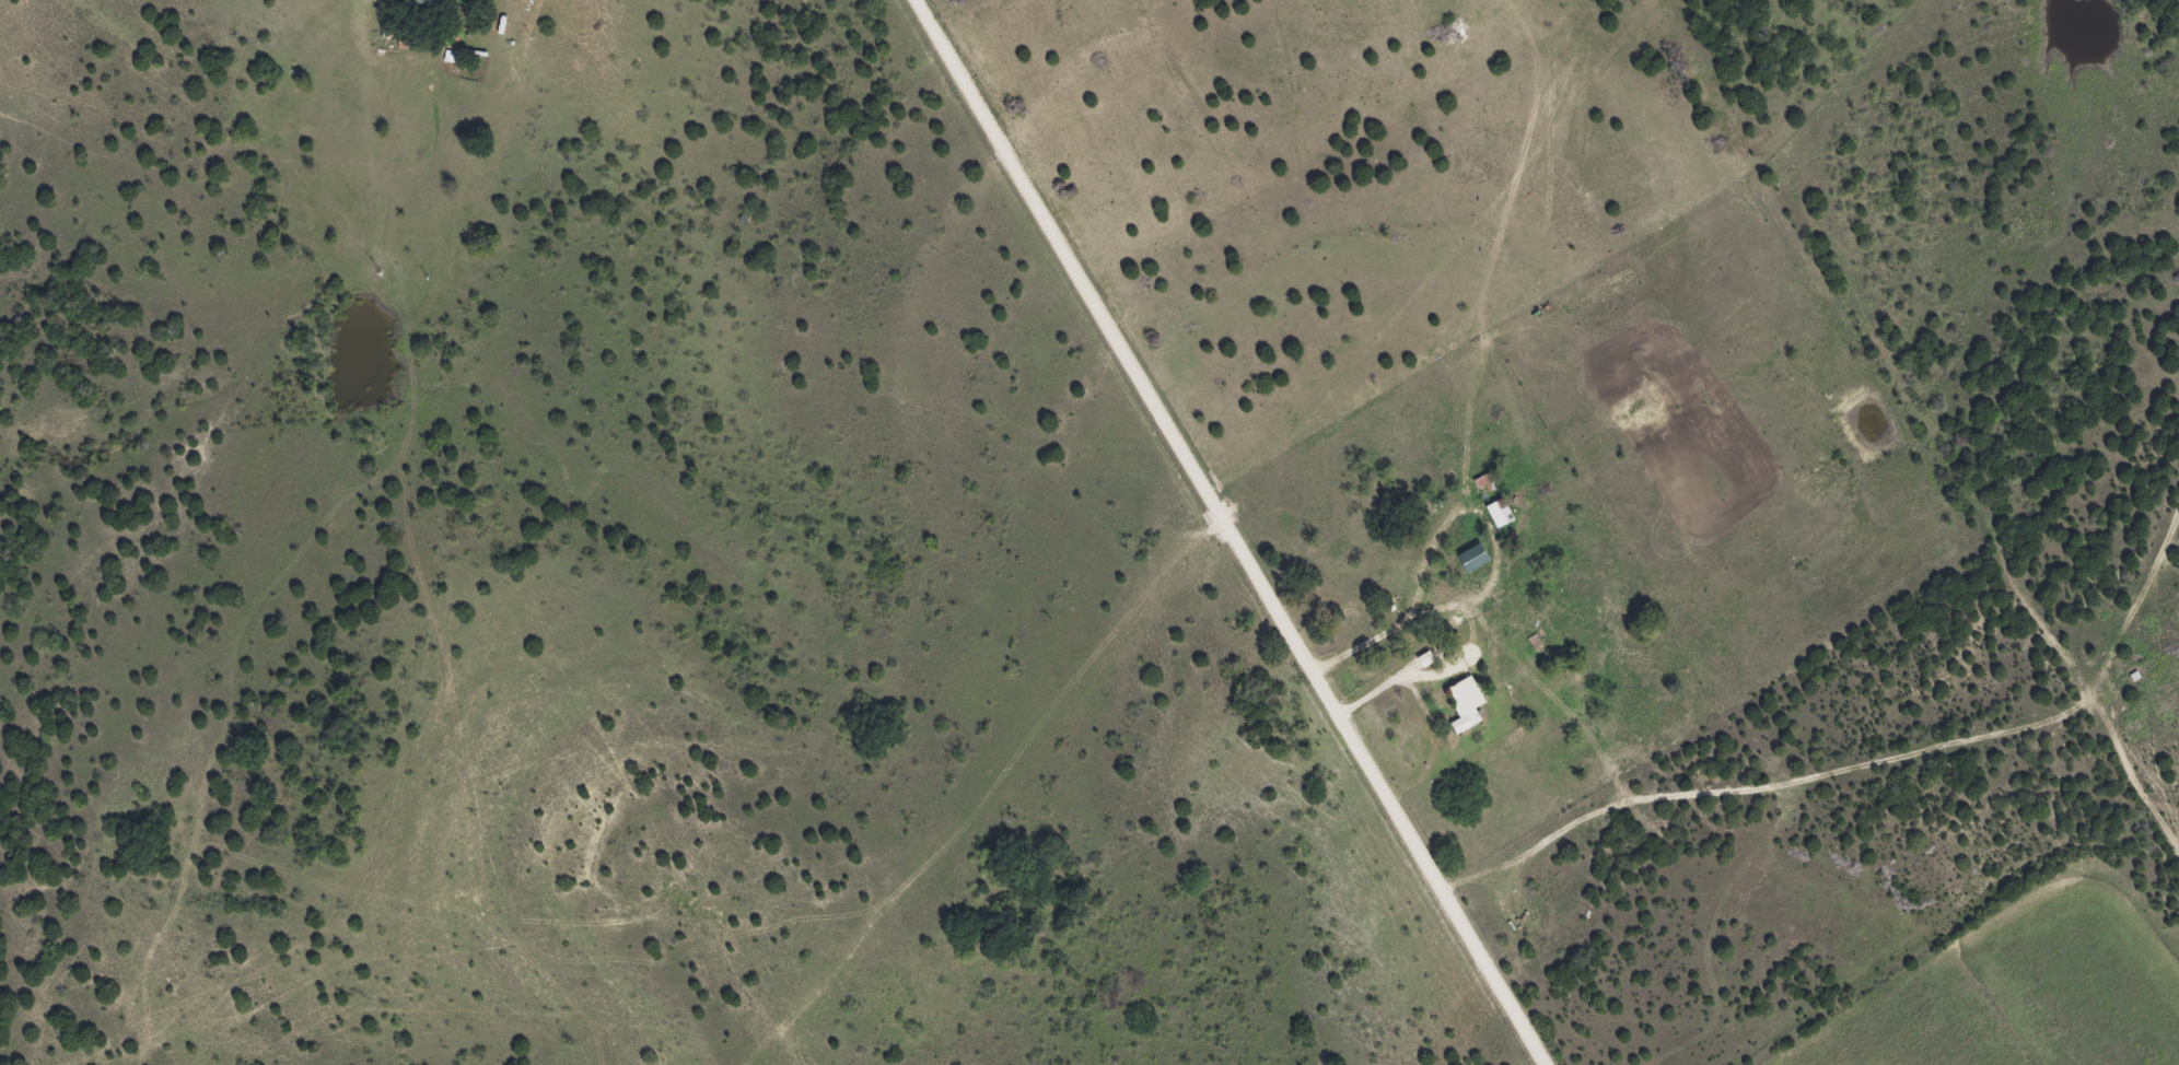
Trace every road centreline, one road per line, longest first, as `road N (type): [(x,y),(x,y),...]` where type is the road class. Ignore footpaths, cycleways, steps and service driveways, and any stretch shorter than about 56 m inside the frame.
road 1 (residential): [(1551,1064),(921,0)]

